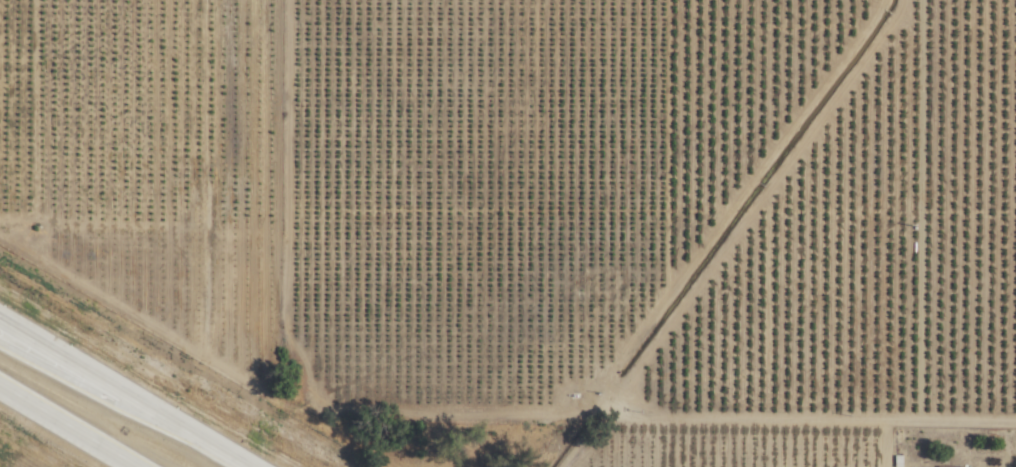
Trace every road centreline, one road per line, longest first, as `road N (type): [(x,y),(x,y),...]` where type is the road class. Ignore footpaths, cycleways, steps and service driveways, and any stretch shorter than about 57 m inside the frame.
road 1 (secondary): [(248,466),(0,322)]
road 2 (secondary): [(0,391),(130,466)]

